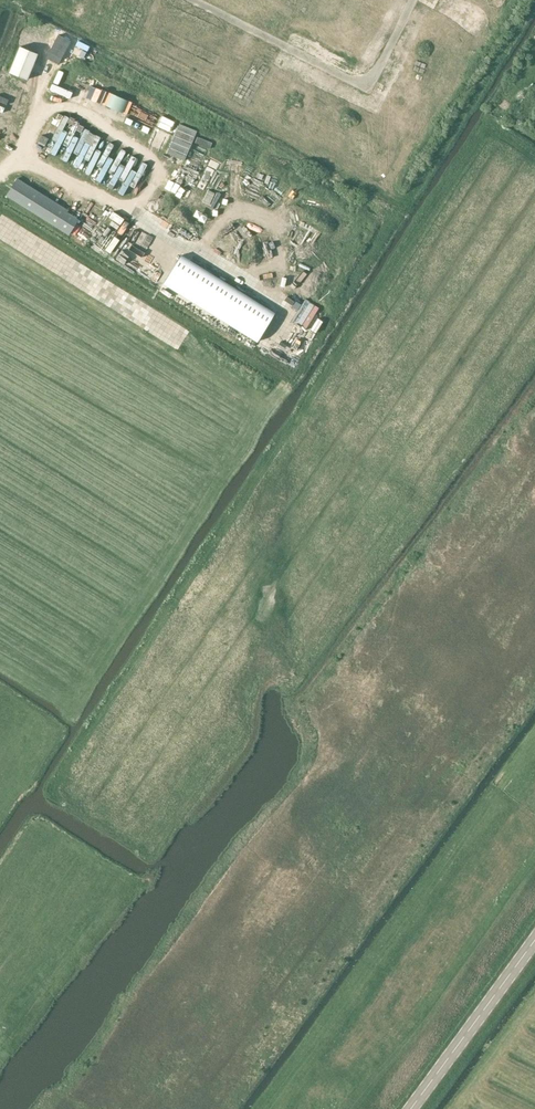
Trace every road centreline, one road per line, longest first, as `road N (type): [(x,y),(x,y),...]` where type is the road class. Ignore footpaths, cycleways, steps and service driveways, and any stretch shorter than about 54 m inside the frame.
road 1 (tertiary): [(411,1108),(534,940)]

